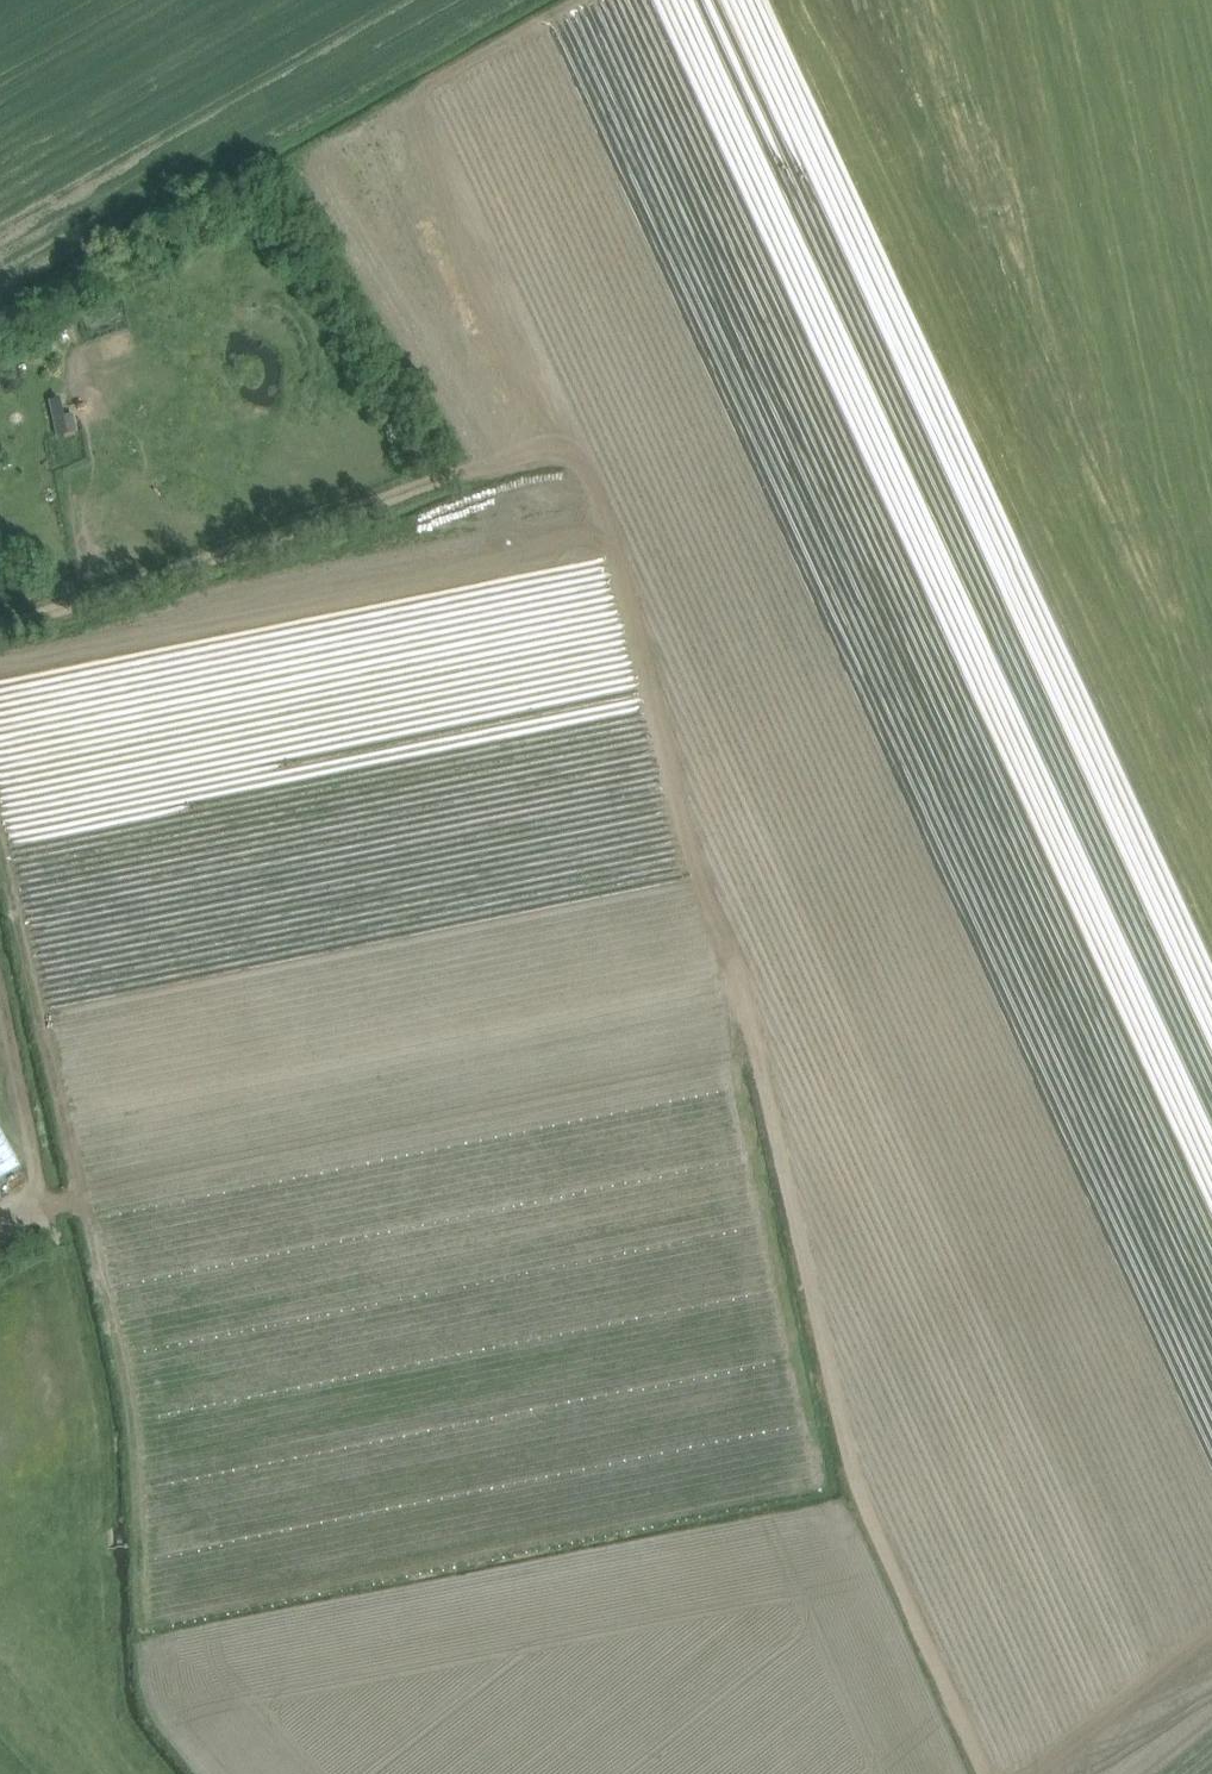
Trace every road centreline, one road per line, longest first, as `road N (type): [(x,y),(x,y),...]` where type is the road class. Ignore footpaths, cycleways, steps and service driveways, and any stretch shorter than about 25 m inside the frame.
road 1 (track): [(986,1773),(868,1516),(730,956)]
road 2 (track): [(441,475),(0,624)]

